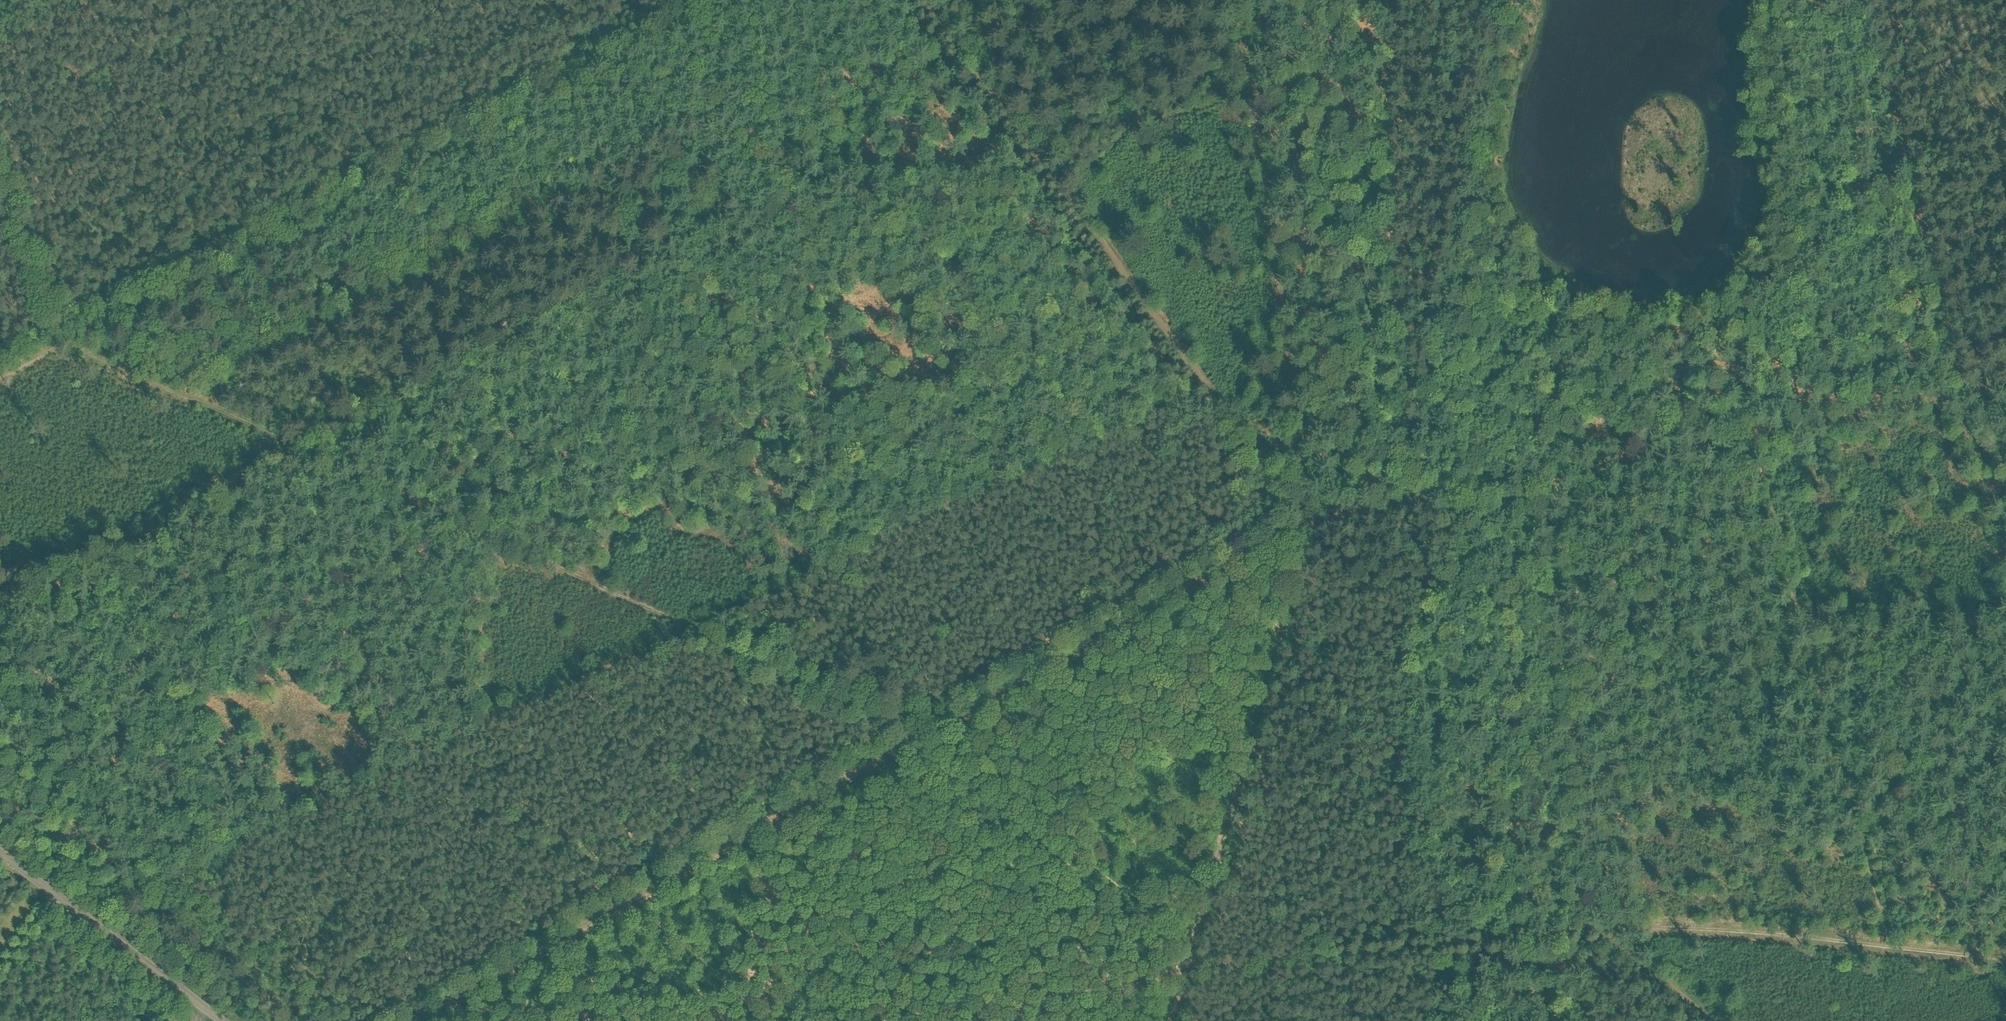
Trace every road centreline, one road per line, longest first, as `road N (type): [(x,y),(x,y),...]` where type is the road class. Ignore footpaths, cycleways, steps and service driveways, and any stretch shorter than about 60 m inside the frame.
road 1 (track): [(921,738),(66,327),(0,165)]
road 2 (track): [(411,1020),(1294,529)]
road 3 (track): [(0,362),(712,0)]
road 4 (track): [(1302,516),(1324,519),(2005,387)]
road 5 (track): [(1592,931),(1179,968),(1049,1001),(895,1020)]
road 6 (track): [(472,521),(766,401),(1106,245)]
road 7 (track): [(1302,516),(927,0)]
road 8 (track): [(685,624),(792,556),(955,487),(1191,363)]
road 9 (track): [(1166,1020),(1294,529)]
road 10 (track): [(1722,1020),(1605,925),(1888,946)]
road 11 (unclassified): [(224,1020),(0,851)]

